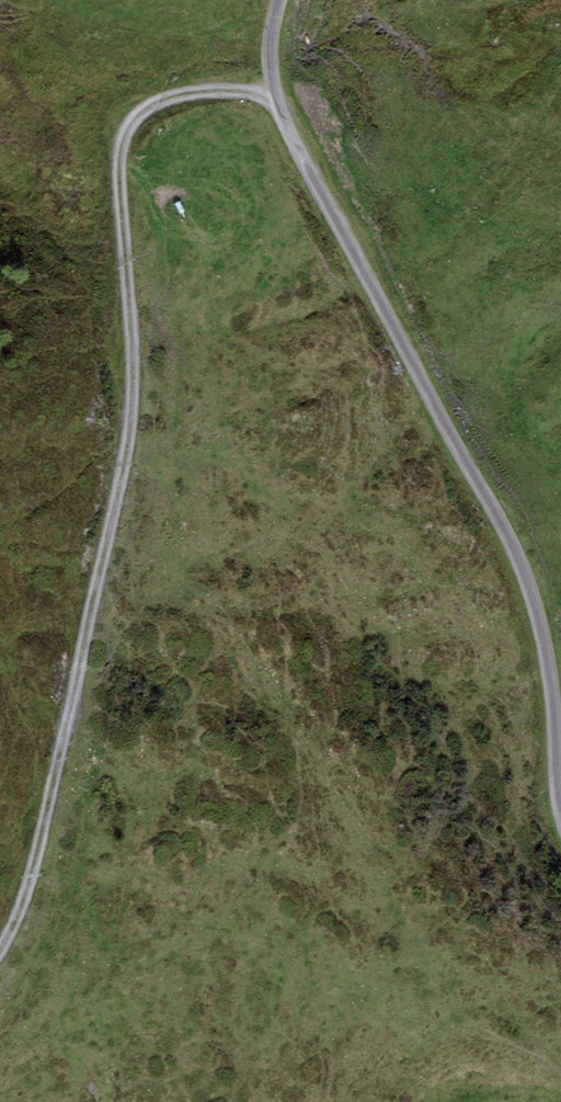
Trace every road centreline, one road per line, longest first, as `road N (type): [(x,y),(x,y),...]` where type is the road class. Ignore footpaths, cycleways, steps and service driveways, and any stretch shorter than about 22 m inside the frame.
road 1 (track): [(276,92),(182,94),(138,115),(121,157),(134,421),(33,871),(0,948)]
road 2 (unclassified): [(560,719),(538,599),(288,124),(268,55),(278,0)]

